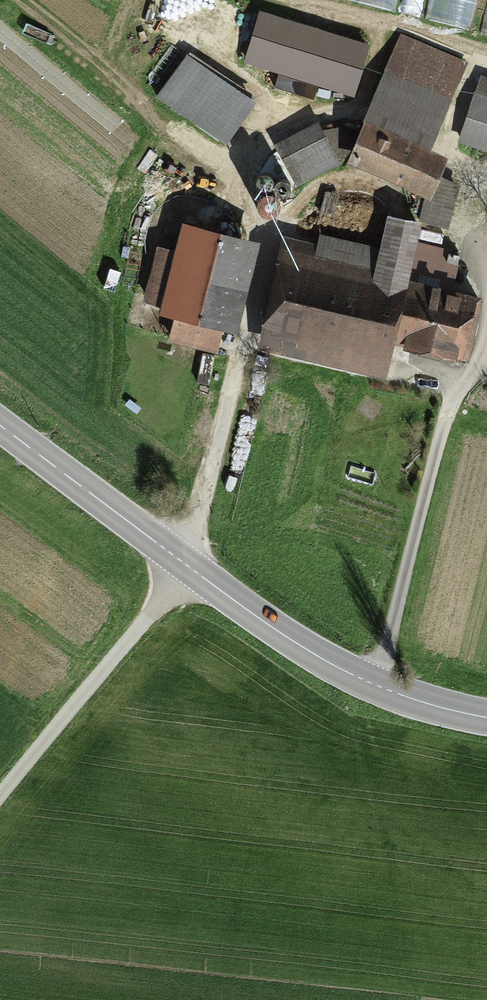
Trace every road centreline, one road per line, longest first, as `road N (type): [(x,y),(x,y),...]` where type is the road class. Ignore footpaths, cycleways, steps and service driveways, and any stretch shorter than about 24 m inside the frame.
road 1 (primary): [(486,718),(409,698),(312,653),(0,426)]
road 2 (track): [(186,564),(0,801)]

